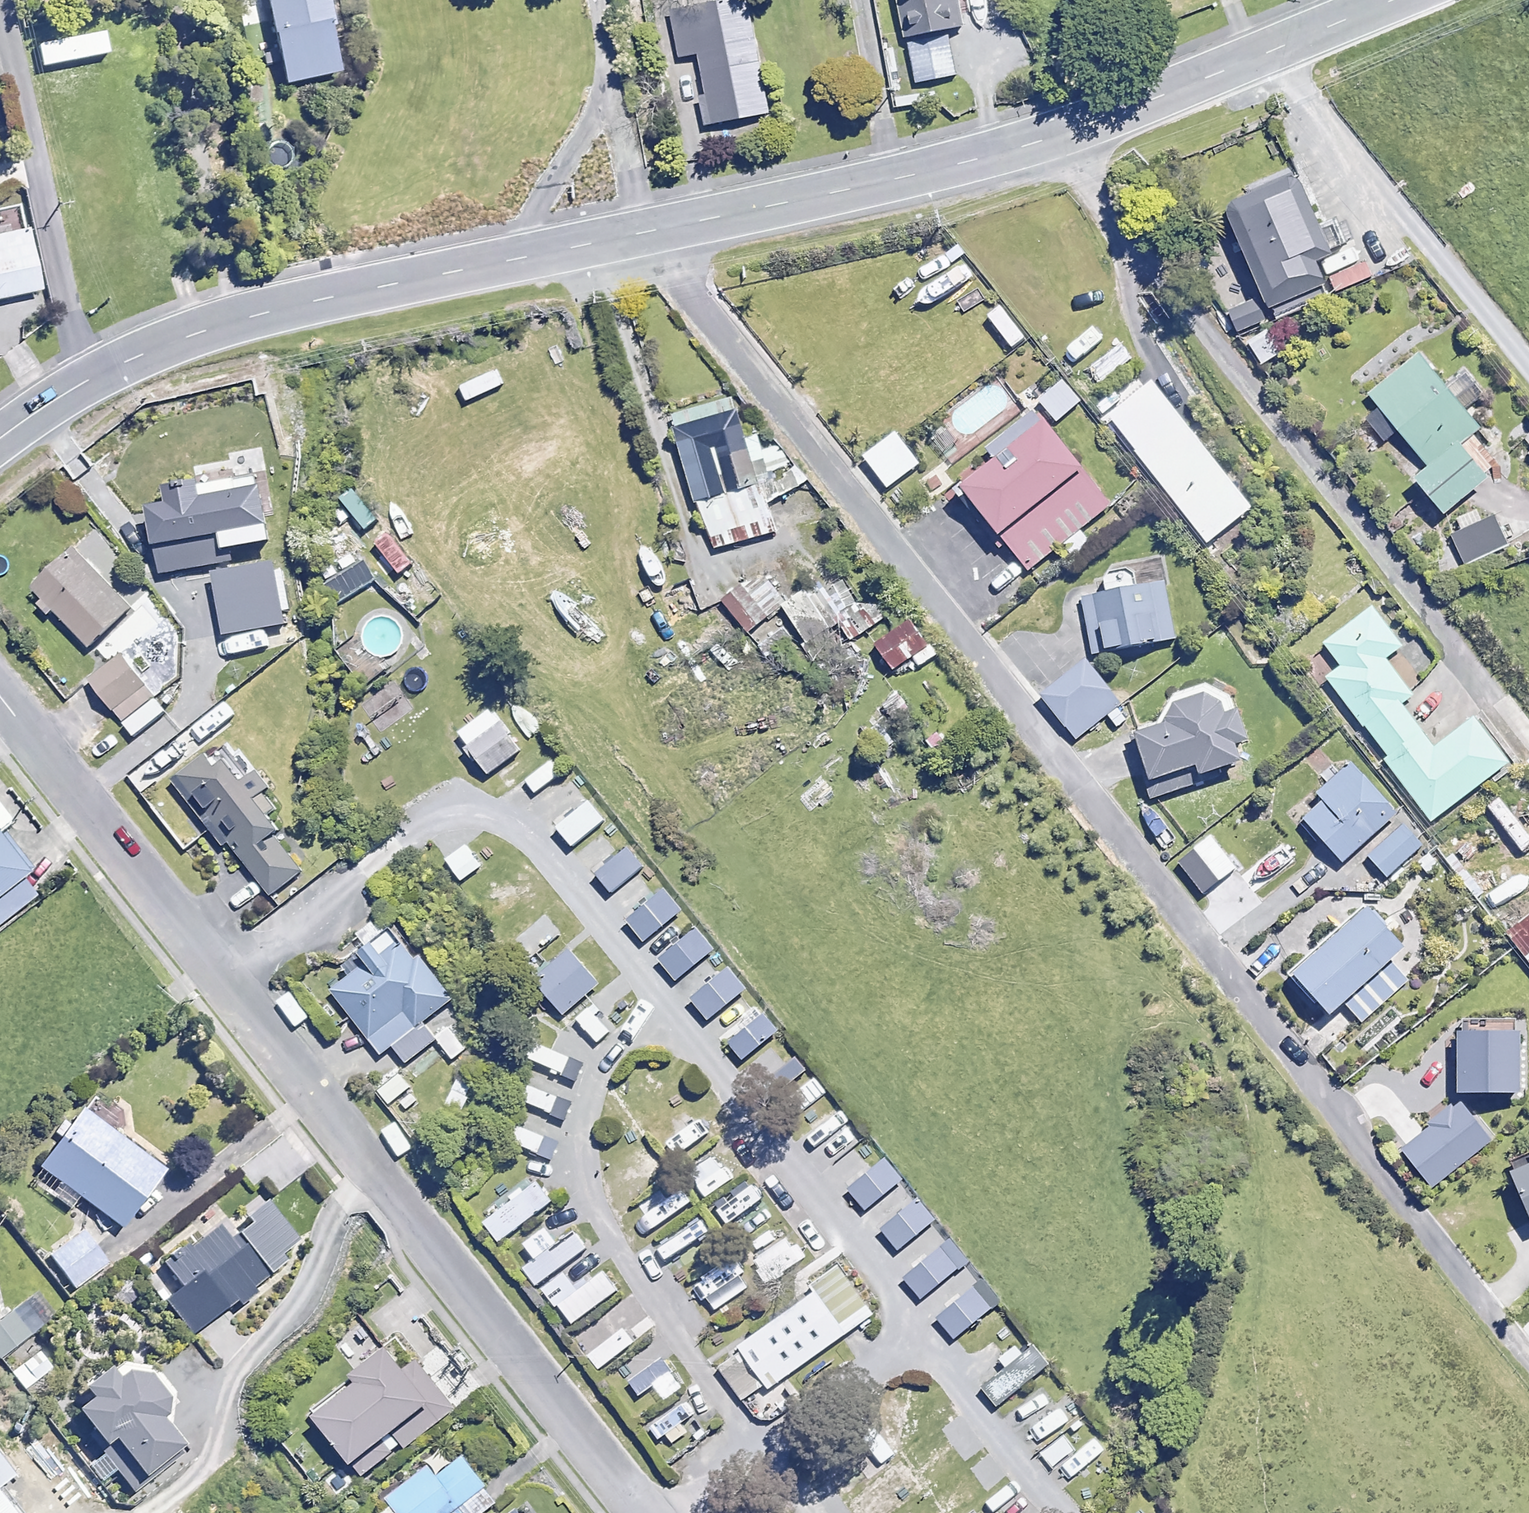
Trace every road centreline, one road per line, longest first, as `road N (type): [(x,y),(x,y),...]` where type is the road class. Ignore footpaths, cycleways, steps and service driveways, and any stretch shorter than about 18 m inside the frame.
road 1 (residential): [(1528,1346),(644,229)]
road 2 (residential): [(0,698),(637,1512)]
road 3 (residential): [(1041,137),(1132,239),(1528,740)]
road 4 (tertiary): [(644,229),(181,337),(86,379),(0,435)]
road 5 (tertiary): [(1041,137),(644,229)]
road 6 (tertiary): [(1392,0),(1041,137)]

